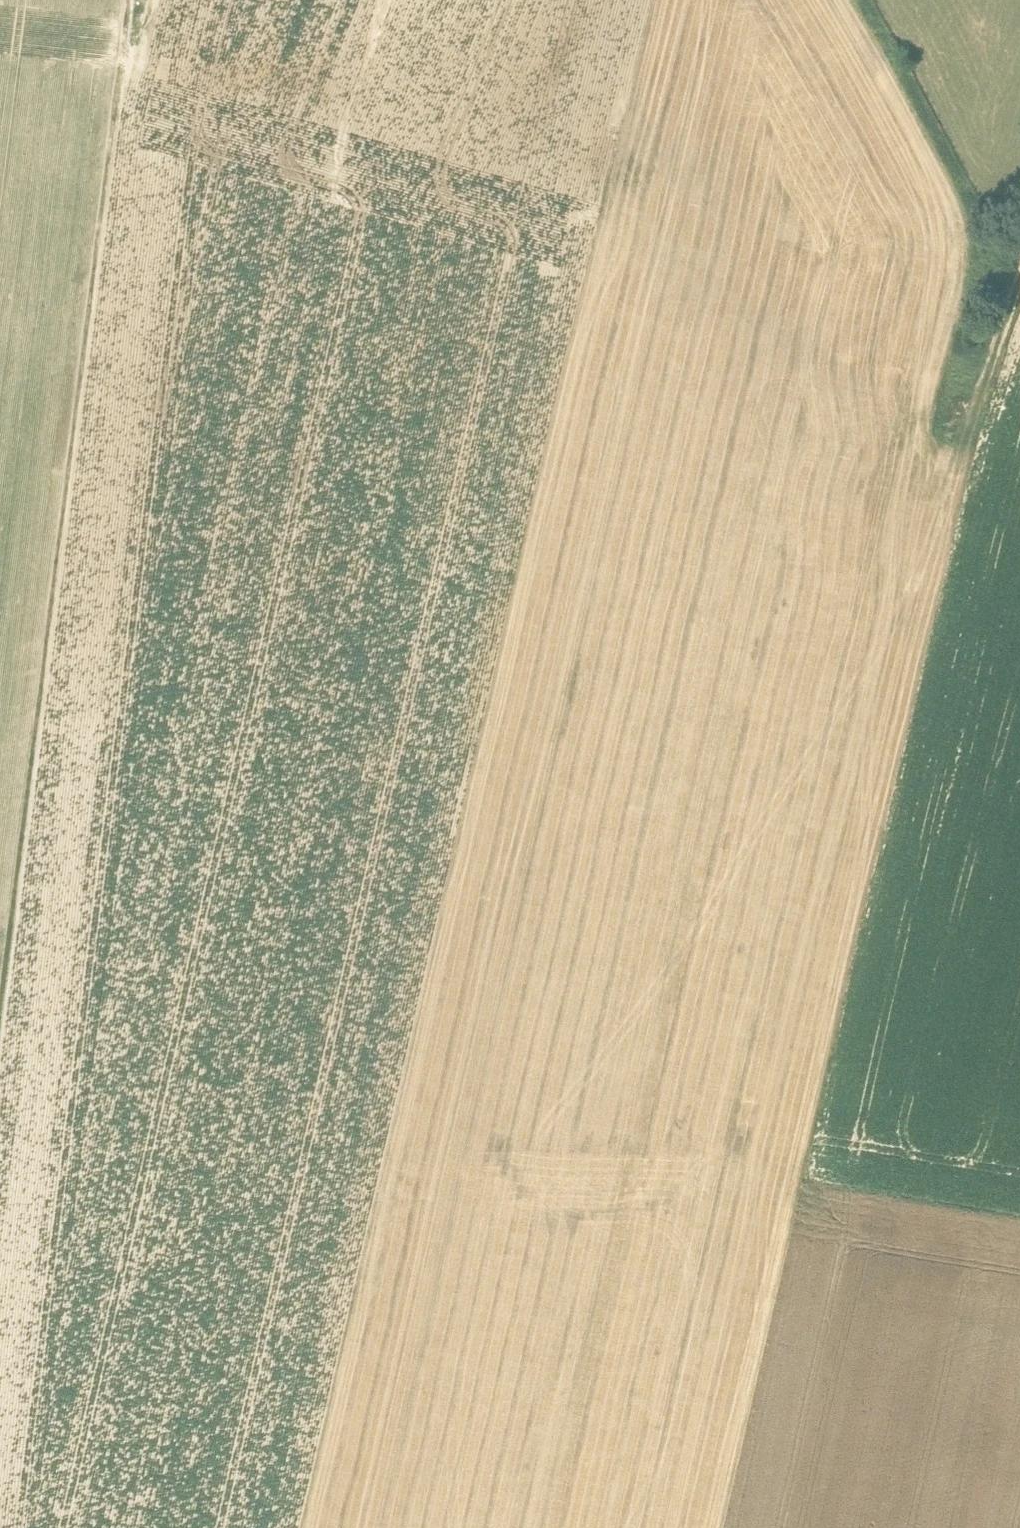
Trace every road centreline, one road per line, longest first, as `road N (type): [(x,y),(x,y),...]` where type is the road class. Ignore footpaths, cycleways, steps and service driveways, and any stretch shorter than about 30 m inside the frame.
road 1 (track): [(959,445),(1019,257)]

